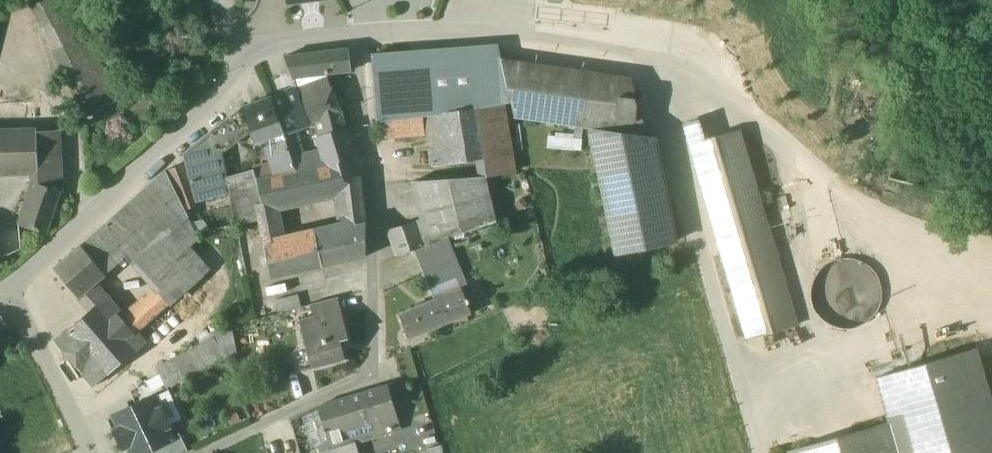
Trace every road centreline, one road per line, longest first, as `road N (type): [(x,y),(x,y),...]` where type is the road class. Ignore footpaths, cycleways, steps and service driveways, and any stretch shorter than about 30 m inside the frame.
road 1 (residential): [(363,34),(378,211),(376,368),(197,452)]
road 2 (residential): [(363,34),(493,30),(661,61),(745,95),(830,171)]
road 3 (residential): [(12,286),(240,65)]
road 4 (residential): [(99,452),(12,286)]
road 5 (track): [(830,171),(878,209),(991,246)]
road 6 (residential): [(240,65),(265,48),(363,34)]

